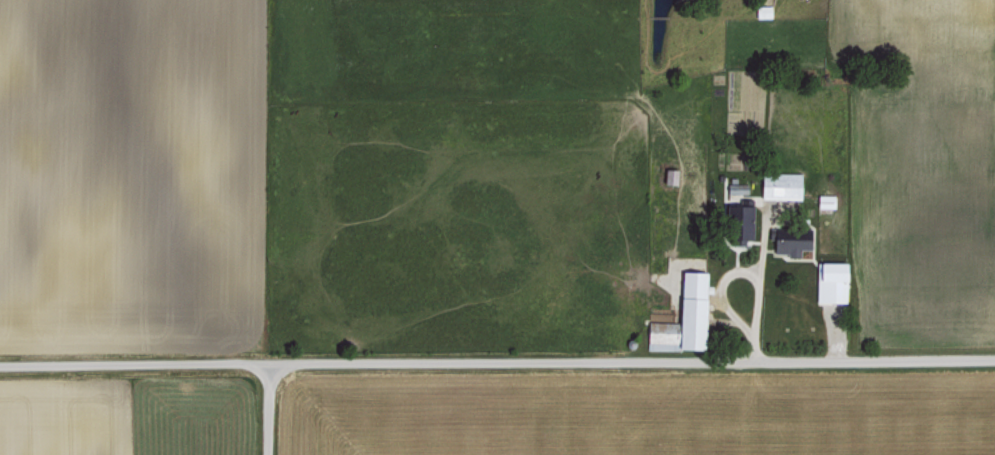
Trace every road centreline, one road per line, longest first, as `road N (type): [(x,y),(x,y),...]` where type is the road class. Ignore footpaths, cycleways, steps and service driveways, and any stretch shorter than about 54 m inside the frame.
road 1 (residential): [(994,356),(0,363)]

